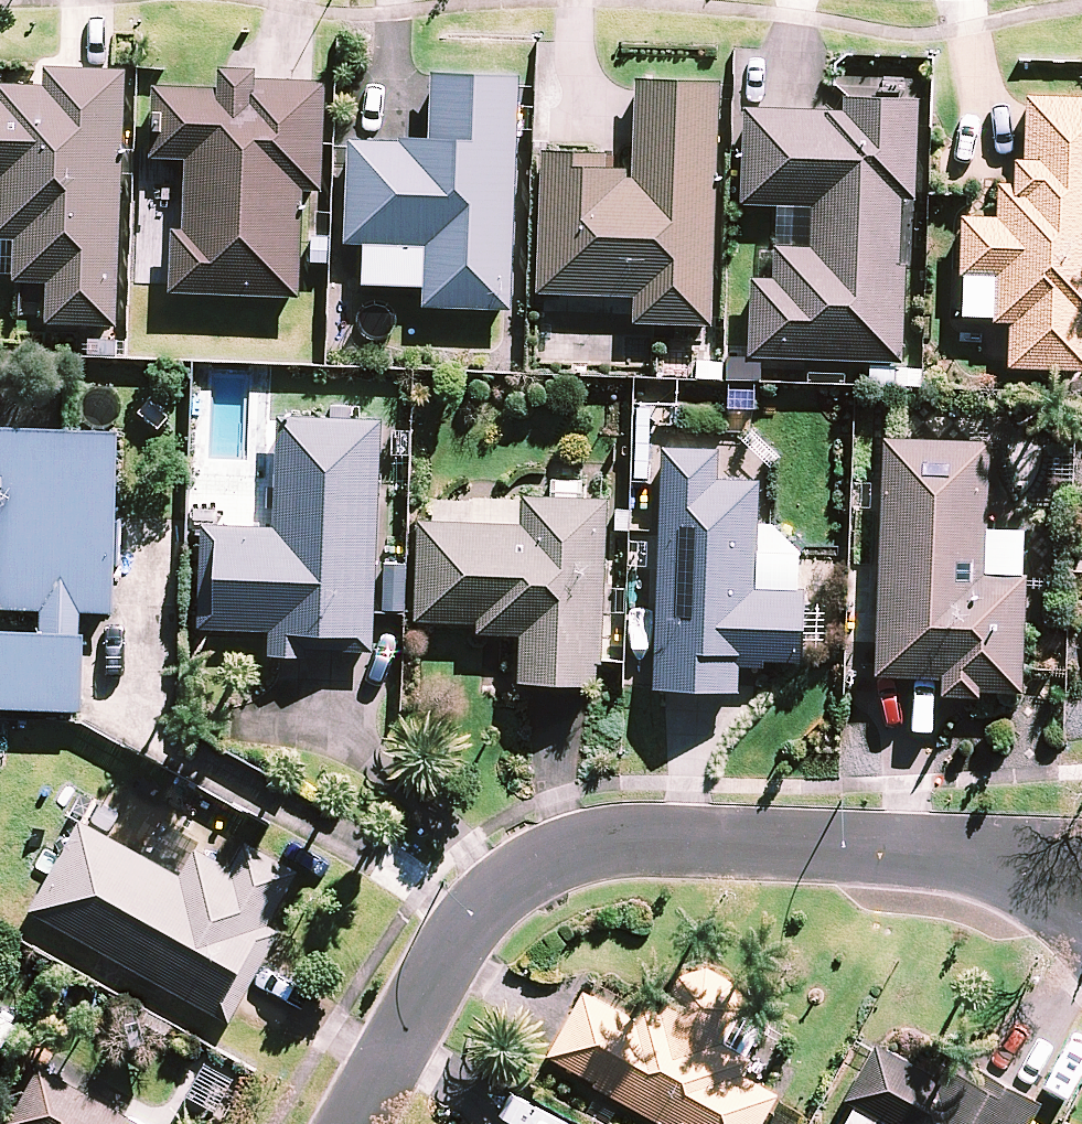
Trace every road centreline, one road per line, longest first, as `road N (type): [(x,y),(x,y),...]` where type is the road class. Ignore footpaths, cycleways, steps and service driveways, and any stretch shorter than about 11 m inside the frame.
road 1 (residential): [(919,855),(626,848),(537,874),(458,942),(357,1123)]
road 2 (residential): [(919,855),(1081,861)]

